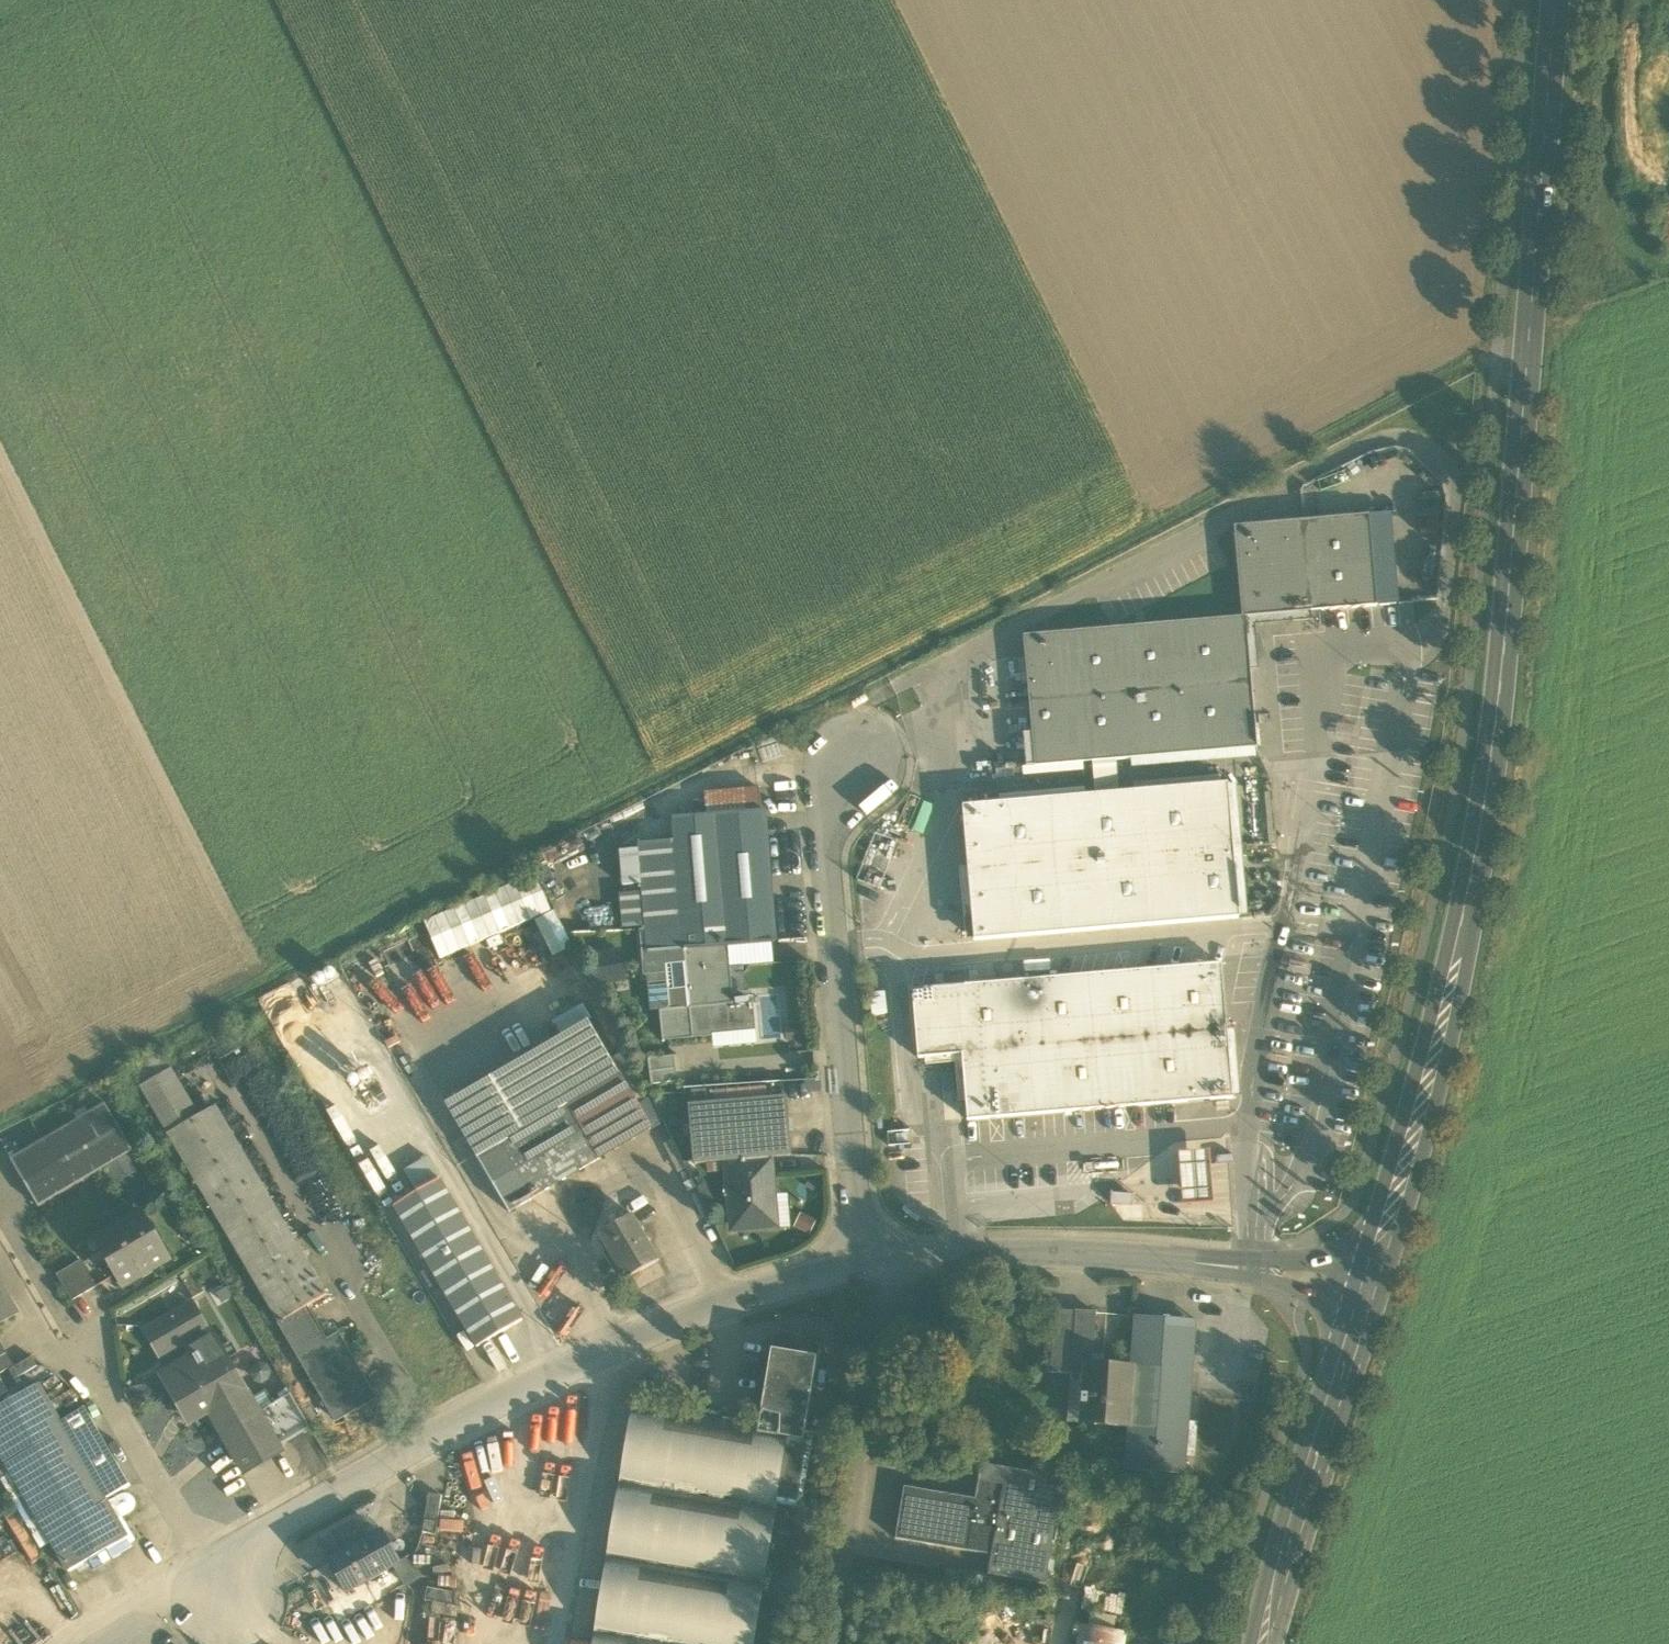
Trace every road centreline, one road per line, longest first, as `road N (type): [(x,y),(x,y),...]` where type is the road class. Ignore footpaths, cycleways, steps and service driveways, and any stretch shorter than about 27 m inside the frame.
road 1 (track): [(0,1123),(1484,358),(1527,357)]
road 2 (tertiary): [(1370,1282),(1435,1048),(1495,727),(1555,0)]
road 3 (unclassified): [(860,1268),(729,1300),(557,1372),(208,1561)]
road 4 (unclassified): [(1370,1282),(1069,1254),(960,1253),(860,1268)]
road 5 (unclassified): [(860,1268),(824,851),(859,779)]
road 6 (tertiary): [(1264,1643),(1370,1282)]
road 7 (unclassified): [(208,1561),(83,1349)]
road 8 (unclassified): [(58,1643),(108,1605),(208,1561)]

